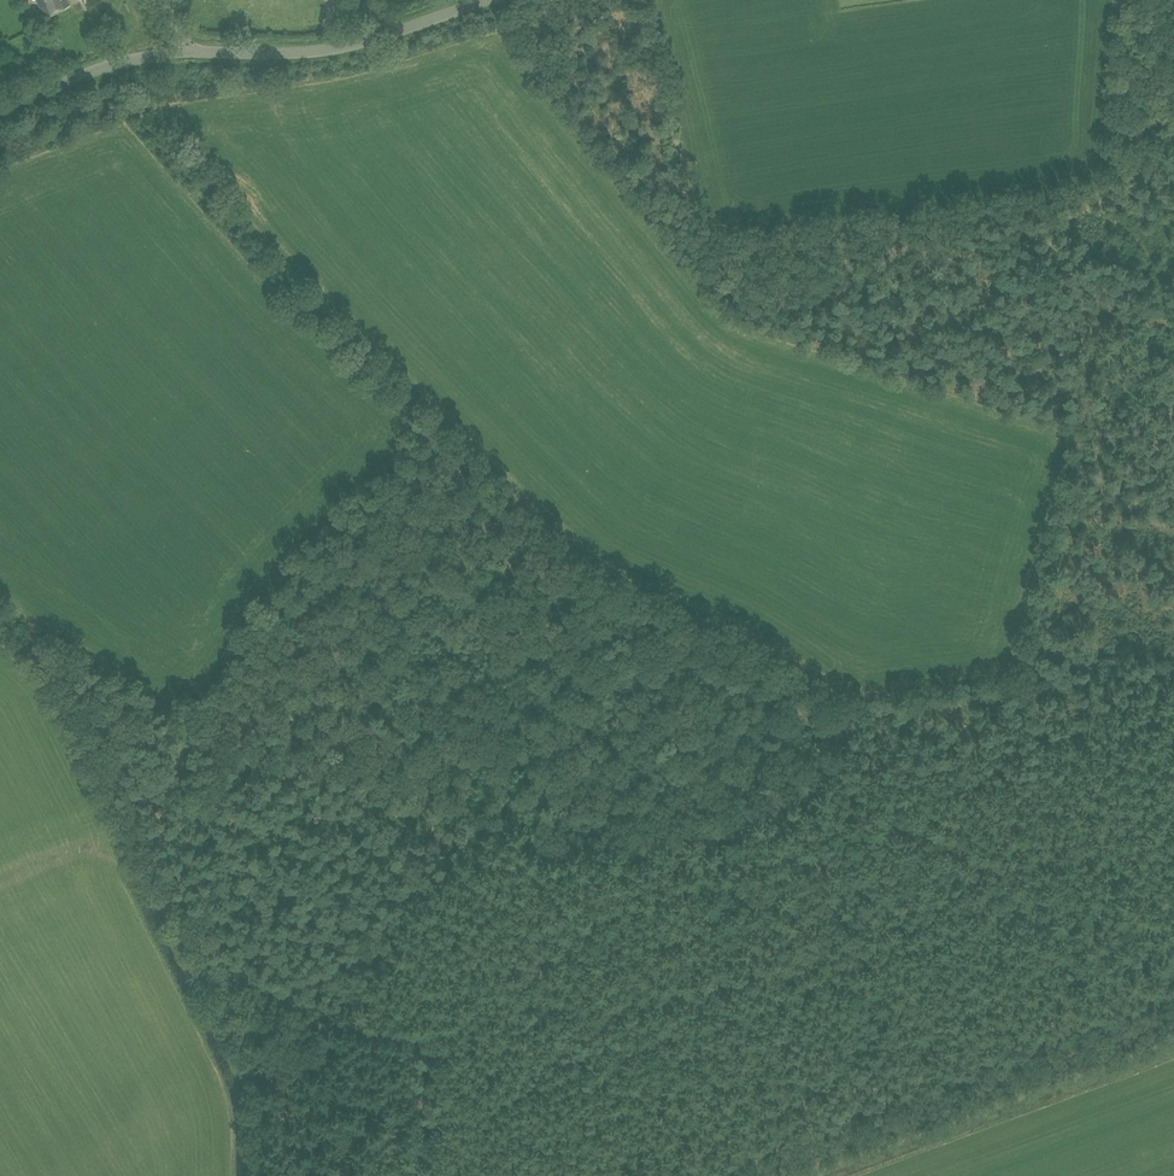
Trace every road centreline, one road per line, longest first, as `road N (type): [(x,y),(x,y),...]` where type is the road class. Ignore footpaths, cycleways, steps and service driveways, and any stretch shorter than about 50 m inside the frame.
road 1 (unclassified): [(180,50),(351,45),(486,0)]
road 2 (unclassified): [(0,110),(130,58),(180,50)]

